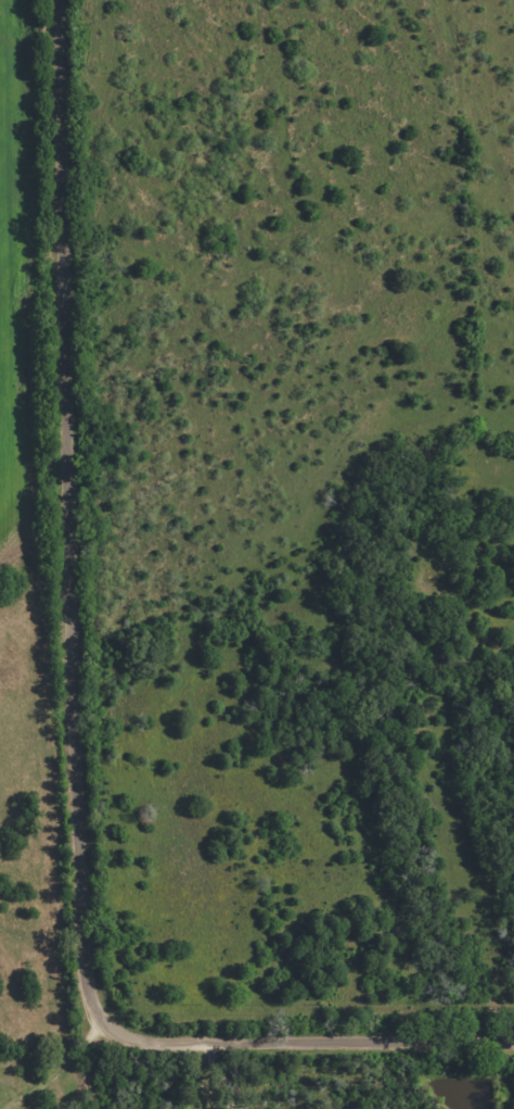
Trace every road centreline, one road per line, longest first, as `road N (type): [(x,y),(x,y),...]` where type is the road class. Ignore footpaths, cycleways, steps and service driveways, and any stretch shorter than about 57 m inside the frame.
road 1 (residential): [(513,992),(87,998),(55,363),(55,0)]

